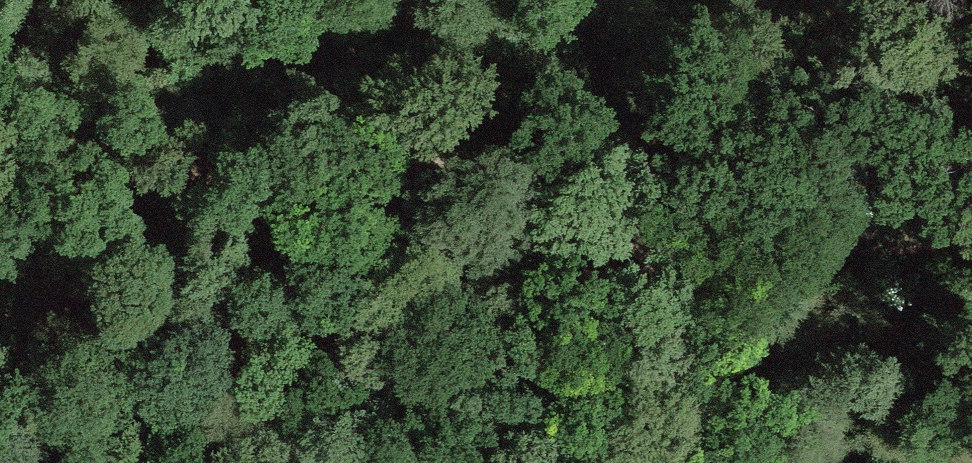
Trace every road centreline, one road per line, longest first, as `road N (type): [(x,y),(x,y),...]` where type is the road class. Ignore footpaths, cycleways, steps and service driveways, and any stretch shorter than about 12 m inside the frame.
road 1 (track): [(673,462),(686,376),(675,302),(615,203),(526,183),(456,184),(331,257)]
road 2 (track): [(0,462),(164,348),(331,257)]
road 3 (track): [(971,235),(791,240),(615,203)]
road 4 (track): [(414,0),(615,203)]

